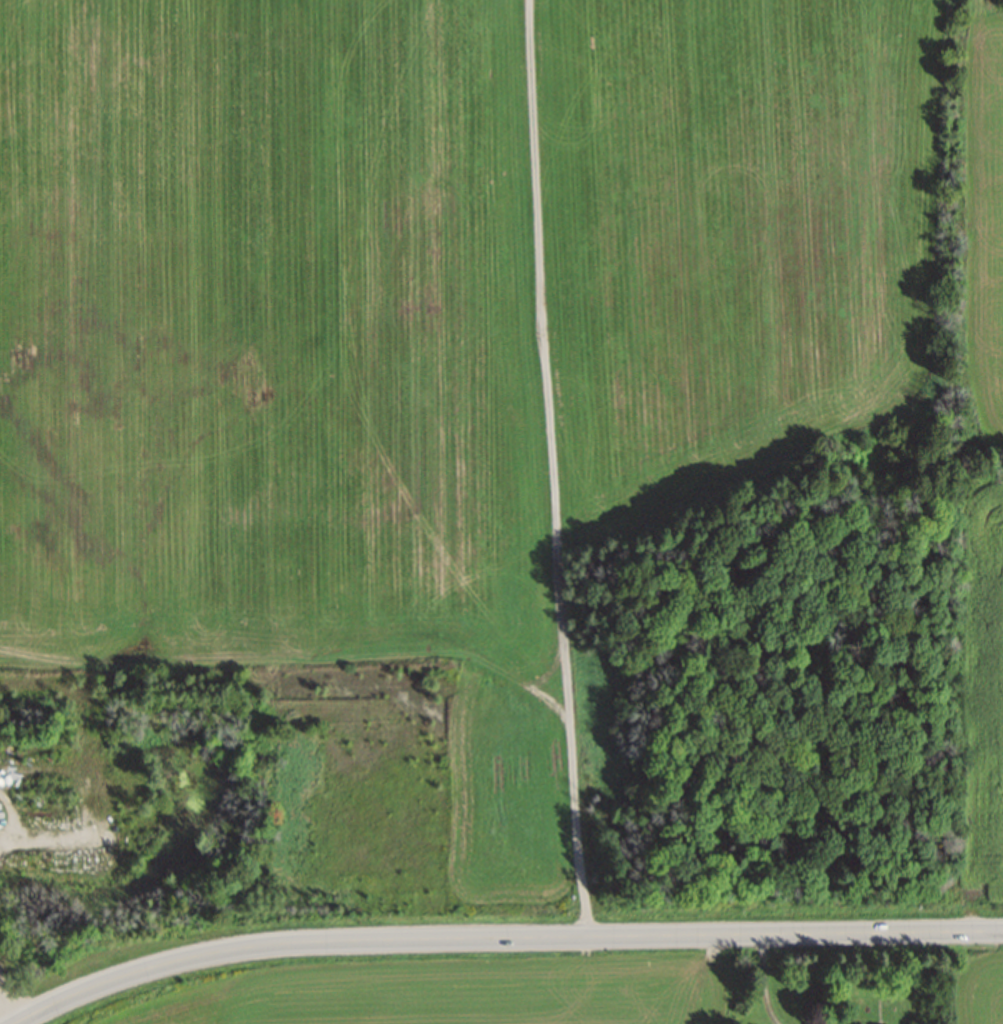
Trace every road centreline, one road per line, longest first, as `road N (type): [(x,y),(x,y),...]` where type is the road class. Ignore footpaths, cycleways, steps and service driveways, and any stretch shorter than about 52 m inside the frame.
road 1 (secondary): [(9,1023),(162,964),(271,944),(1002,931)]

